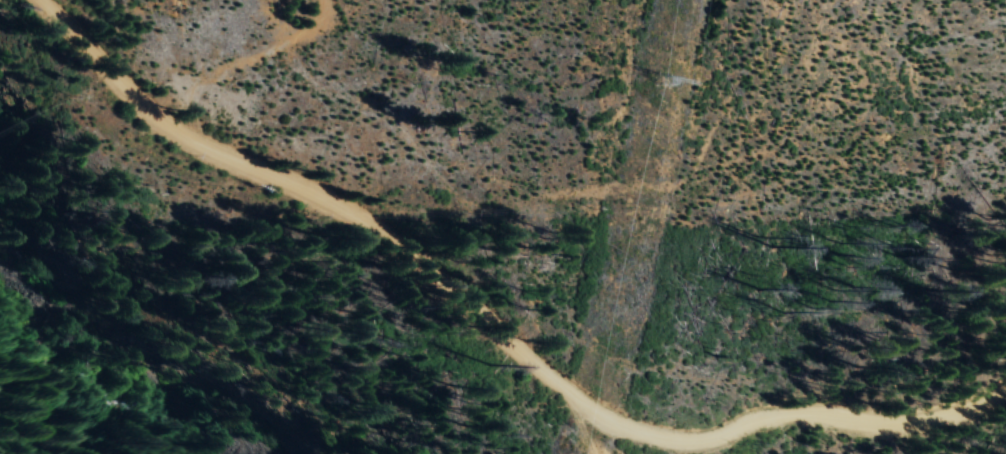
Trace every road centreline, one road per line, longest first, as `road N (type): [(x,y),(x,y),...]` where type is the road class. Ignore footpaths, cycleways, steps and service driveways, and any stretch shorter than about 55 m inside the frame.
road 1 (tertiary): [(1005,404),(923,437),(636,427),(566,399),(534,362),(311,197),(176,143),(13,0)]

